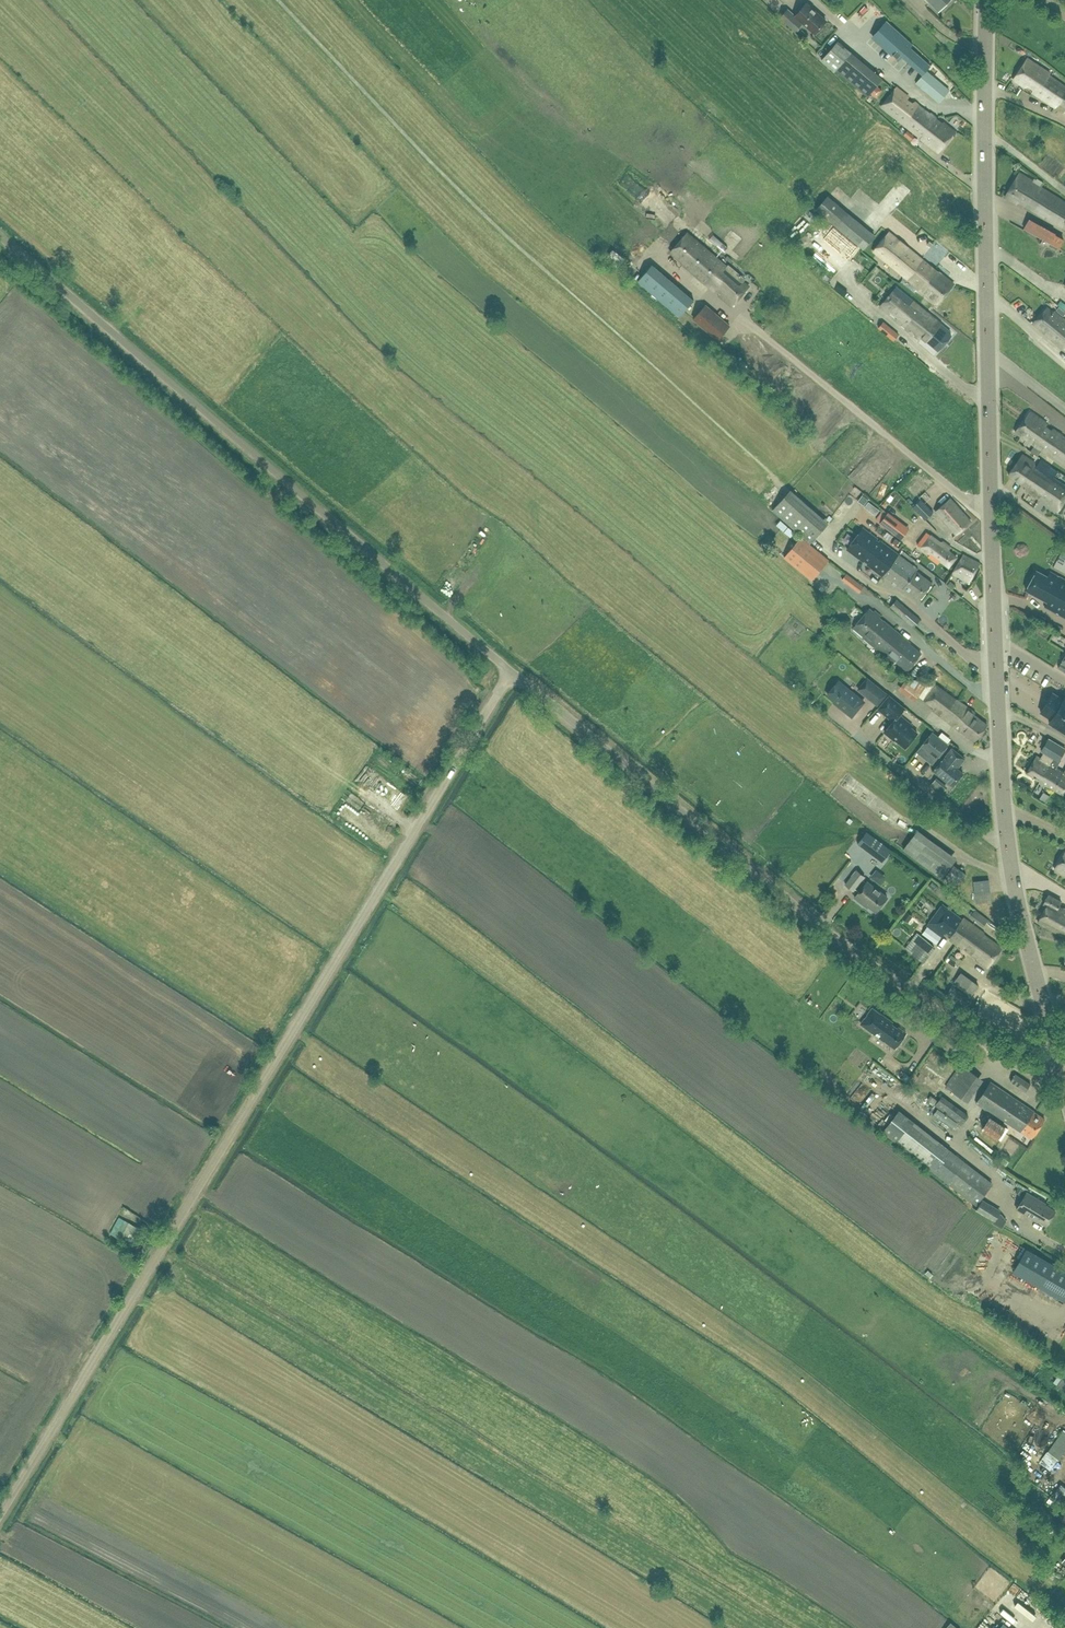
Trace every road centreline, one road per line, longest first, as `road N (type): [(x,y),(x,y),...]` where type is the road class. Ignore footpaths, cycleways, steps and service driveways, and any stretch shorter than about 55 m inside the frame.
road 1 (tertiary): [(1060,1070),(1011,875),(1003,789),(988,0)]
road 2 (unclassified): [(0,1516),(512,670)]
road 3 (unclassified): [(1060,1070),(1024,1069),(909,991),(512,670)]
road 4 (unclassified): [(512,670),(0,237)]

